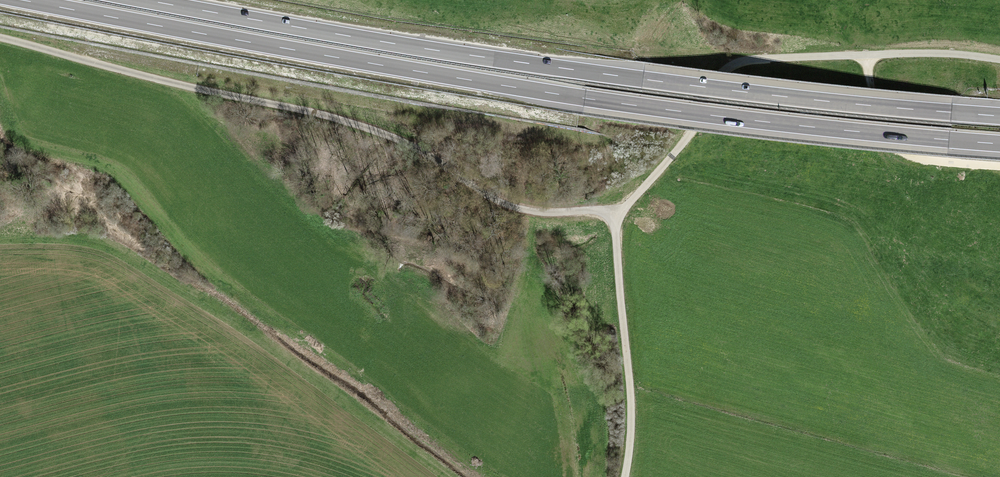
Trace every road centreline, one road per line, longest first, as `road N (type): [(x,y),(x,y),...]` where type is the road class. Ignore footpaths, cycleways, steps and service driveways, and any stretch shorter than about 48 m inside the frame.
road 1 (motorway): [(22,0),(584,98),(999,144)]
road 2 (motorway): [(999,116),(643,79),(147,0)]
road 3 (track): [(0,38),(318,112),(409,145),(516,210),(616,214),(630,205)]
road 4 (track): [(999,59),(889,55),(740,66),(630,205)]
road 5 (track): [(616,214),(628,386),(624,476)]
road 6 (track): [(868,56),(885,121),(911,158),(999,167)]

